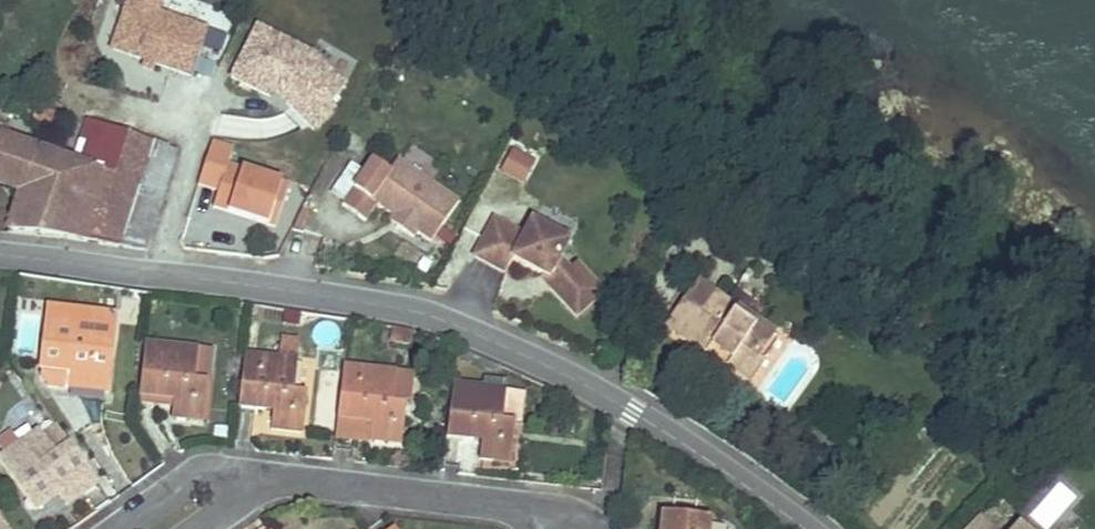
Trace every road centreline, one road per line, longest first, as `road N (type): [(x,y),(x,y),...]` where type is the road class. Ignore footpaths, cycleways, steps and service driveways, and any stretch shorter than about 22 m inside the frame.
road 1 (residential): [(0,254),(409,309),(570,374),(723,466),(806,528)]
road 2 (residential): [(524,504),(272,474)]
road 3 (residential): [(272,474),(201,473),(122,528)]

